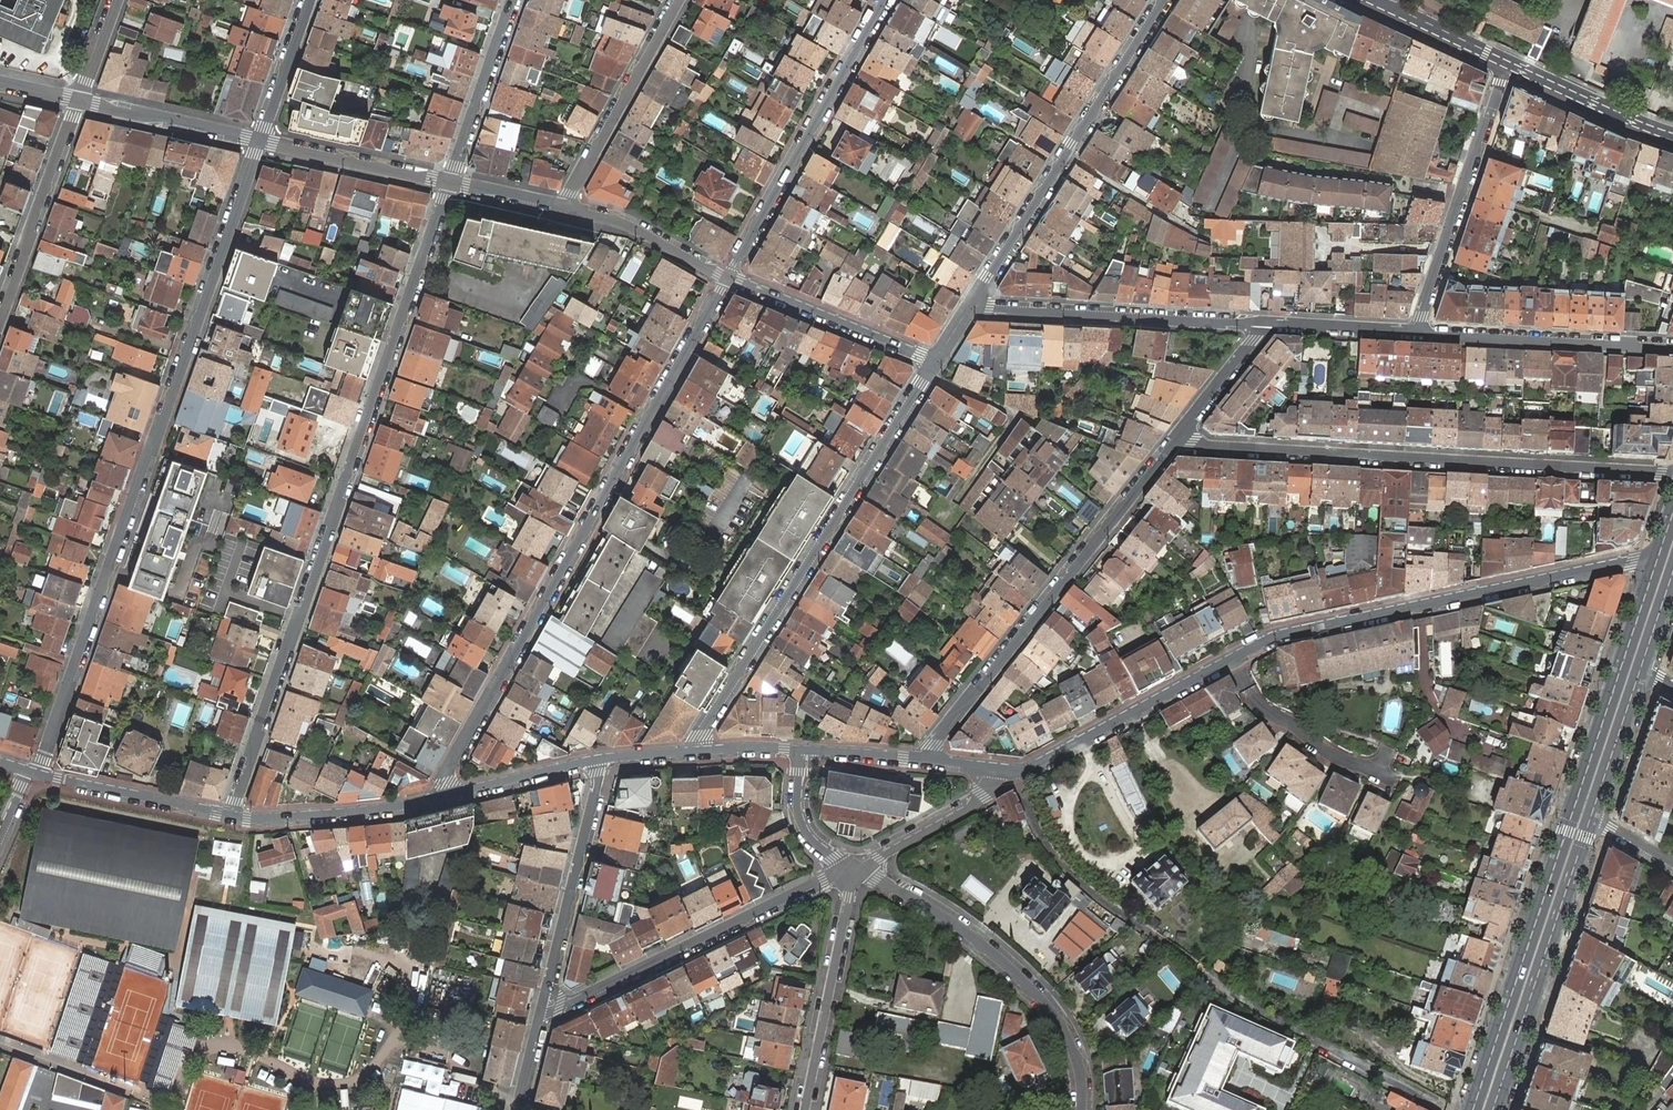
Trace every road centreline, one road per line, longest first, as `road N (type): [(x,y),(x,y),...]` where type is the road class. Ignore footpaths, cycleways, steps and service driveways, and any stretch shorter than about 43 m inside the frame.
road 1 (tertiary): [(1659,556),(1274,636),(1031,770),(994,768)]
road 2 (residential): [(260,141),(34,773)]
road 3 (residential): [(229,815),(450,183)]
road 4 (residential): [(444,798),(441,783),(728,277)]
road 5 (primary): [(1659,556),(1474,1109)]
road 6 (residential): [(1181,436),(1191,444),(1672,476)]
road 7 (residential): [(935,362),(697,750)]
road 8 (residential): [(930,759),(932,745),(1181,436)]
road 9 (residential): [(1083,1109),(1070,1041),(1022,978),(942,915),(853,868)]
road 10 (residential): [(853,868),(564,1006),(546,1002)]
road 11 (residential): [(885,0),(728,277)]
road 12 (primary): [(1494,1109),(1592,818)]
road 13 (residential): [(1255,322),(988,308),(974,300)]
road 14 (residential): [(1418,332),(1508,68)]
road 15 (residential): [(1672,349),(1418,332)]
road 16 (residential): [(596,760),(546,1002)]
road 17 (residential): [(804,1109),(853,868)]
road 18 (residential): [(565,206),(677,0)]
road 19 (residential): [(0,320),(81,101)]
road 20 (residential): [(728,277),(935,362)]
road 21 (tertiary): [(444,798),(291,819),(229,815)]
road 22 (tertiary): [(229,815),(34,773)]
road 23 (residential): [(450,183),(260,141)]
road 24 (residential): [(514,0),(450,183)]
road 25 (residential): [(260,141),(81,101)]
road 26 (residential): [(1066,154),(1164,0)]
road 27 (residential): [(728,277),(629,225),(565,206)]
road 28 (secondary): [(1508,68),(1672,137)]
road 29 (residential): [(853,868),(970,806),(994,768)]
road 30 (residential): [(974,300),(1066,154)]
road 31 (residential): [(1066,154),(1207,239)]
road 32 (residential): [(1255,322),(1418,332)]
road 33 (tertiary): [(596,760),(444,798)]
road 34 (primary): [(1592,818),(1640,674)]
road 35 (residential): [(260,141),(309,0)]
road 36 (residential): [(799,749),(801,824),(853,868)]
road 37 (secondary): [(1382,8),(1508,68)]
road 38 (residential): [(1181,436),(1255,341),(1255,322)]
road 39 (tertiary): [(930,759),(799,749)]

